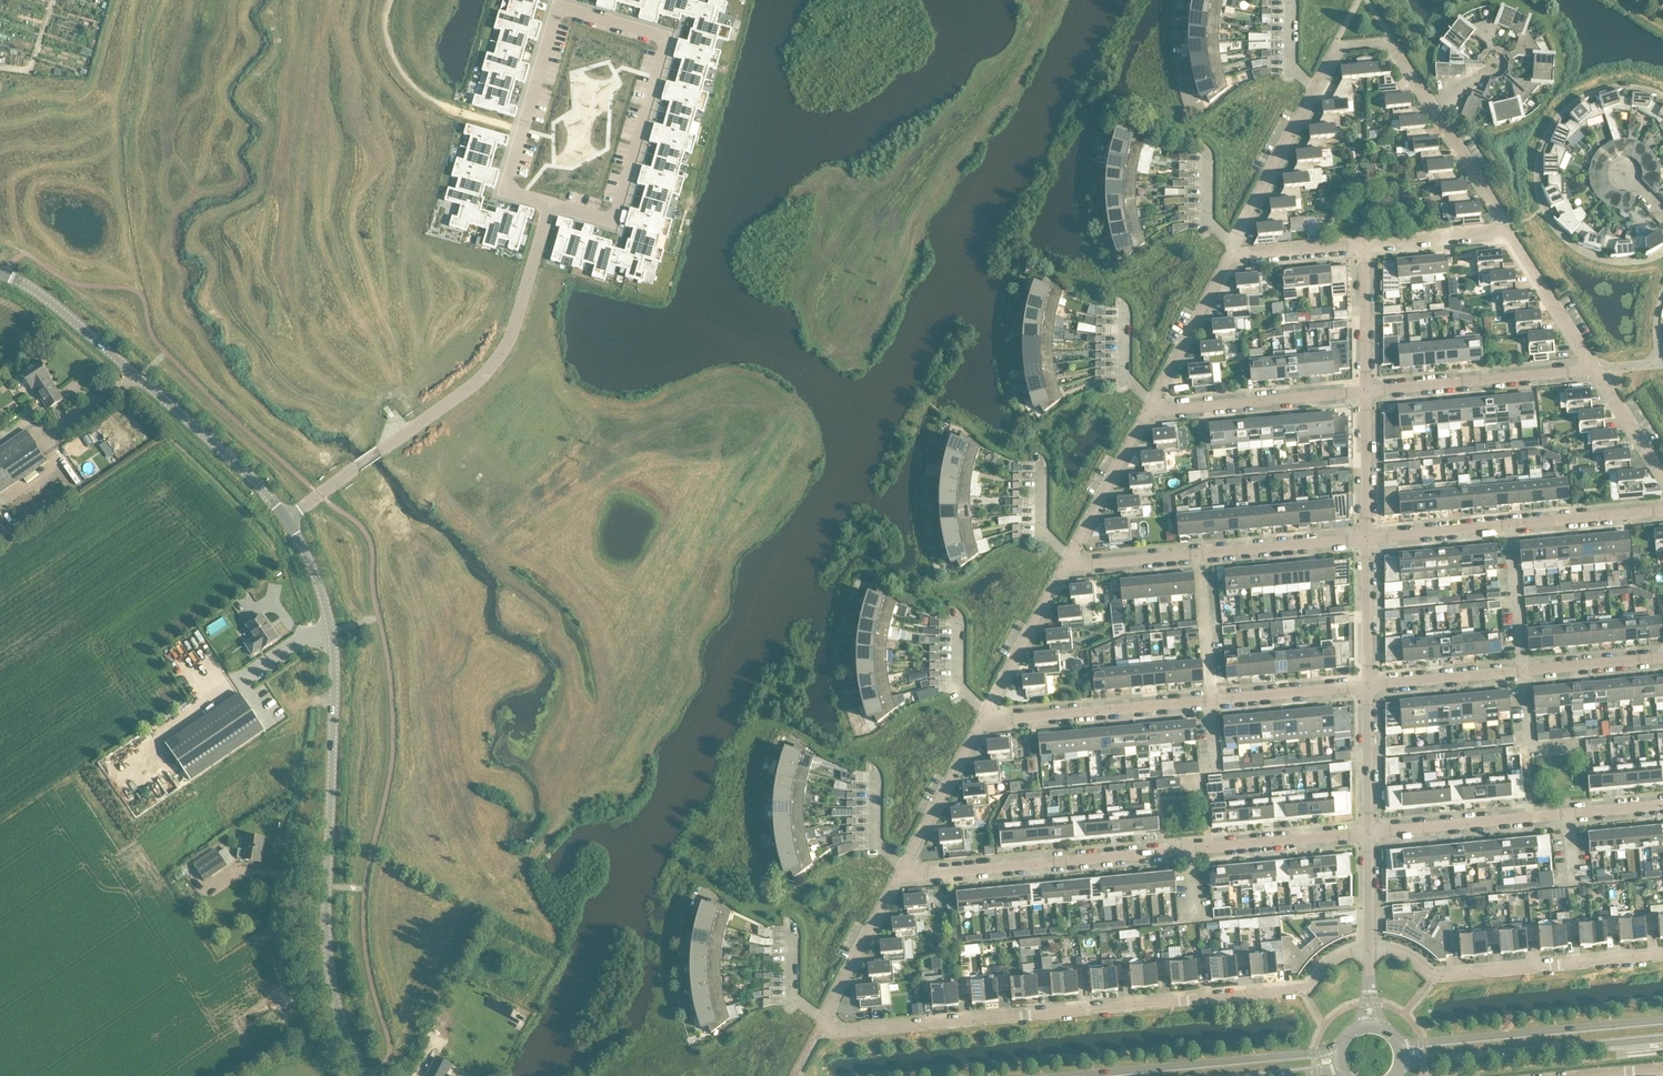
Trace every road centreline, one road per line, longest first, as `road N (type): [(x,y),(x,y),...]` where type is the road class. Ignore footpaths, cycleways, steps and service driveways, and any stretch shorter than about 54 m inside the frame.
road 1 (unclassified): [(366,1075),(340,1017),(327,943),(331,629),(286,520)]
road 2 (residential): [(826,1021),(864,1031),(1297,990),(1333,958),(1369,948)]
road 3 (residential): [(552,204),(513,193),(508,175),(553,19),(568,11),(655,36),(664,49),(618,209),(602,218)]
road 4 (residential): [(901,878),(1368,835)]
road 5 (residential): [(320,495),(484,375),(516,316),(552,204)]
road 6 (residential): [(982,724),(1367,687)]
road 7 (unclassified): [(286,520),(115,355),(38,292),(0,273)]
road 8 (residential): [(1065,567),(1366,539)]
road 9 (residential): [(1369,948),(1406,953),(1431,973),(1662,953)]
road 10 (tertiary): [(1338,1052),(1072,1075)]
road 11 (tertiary): [(1662,1022),(1401,1045)]
road 12 (tertiary): [(1404,1064),(1662,1039)]
road 13 (residential): [(1365,391),(1597,370)]
road 14 (residential): [(1146,411),(1365,391)]
road 15 (residential): [(1368,835),(1569,816)]
road 16 (residential): [(1233,244),(1316,88)]
road 17 (residential): [(1150,404),(1227,256)]
road 18 (residential): [(987,714),(1065,567)]
road 19 (residential): [(1069,558),(1146,411)]
road 20 (residential): [(905,870),(982,724)]
road 21 (residential): [(1597,370),(1510,231)]
road 22 (residential): [(826,1021),(901,878)]
road 23 (residential): [(1367,687),(1525,672)]
road 24 (residential): [(1511,525),(1662,511)]
road 25 (residential): [(1510,231),(1431,105)]
road 26 (residential): [(1367,687),(1366,539)]
road 27 (residential): [(1366,539),(1365,391)]
road 28 (residential): [(1368,835),(1367,687)]
road 29 (residential): [(1525,672),(1511,525)]
road 30 (residential): [(1365,391),(1365,244)]
road 31 (residential): [(1366,539),(1511,525)]
road 32 (residential): [(1365,244),(1510,231)]
road 33 (residential): [(1227,256),(1365,244)]
road 34 (residential): [(1525,672),(1662,659)]
road 35 (residential): [(1662,473),(1597,370)]

